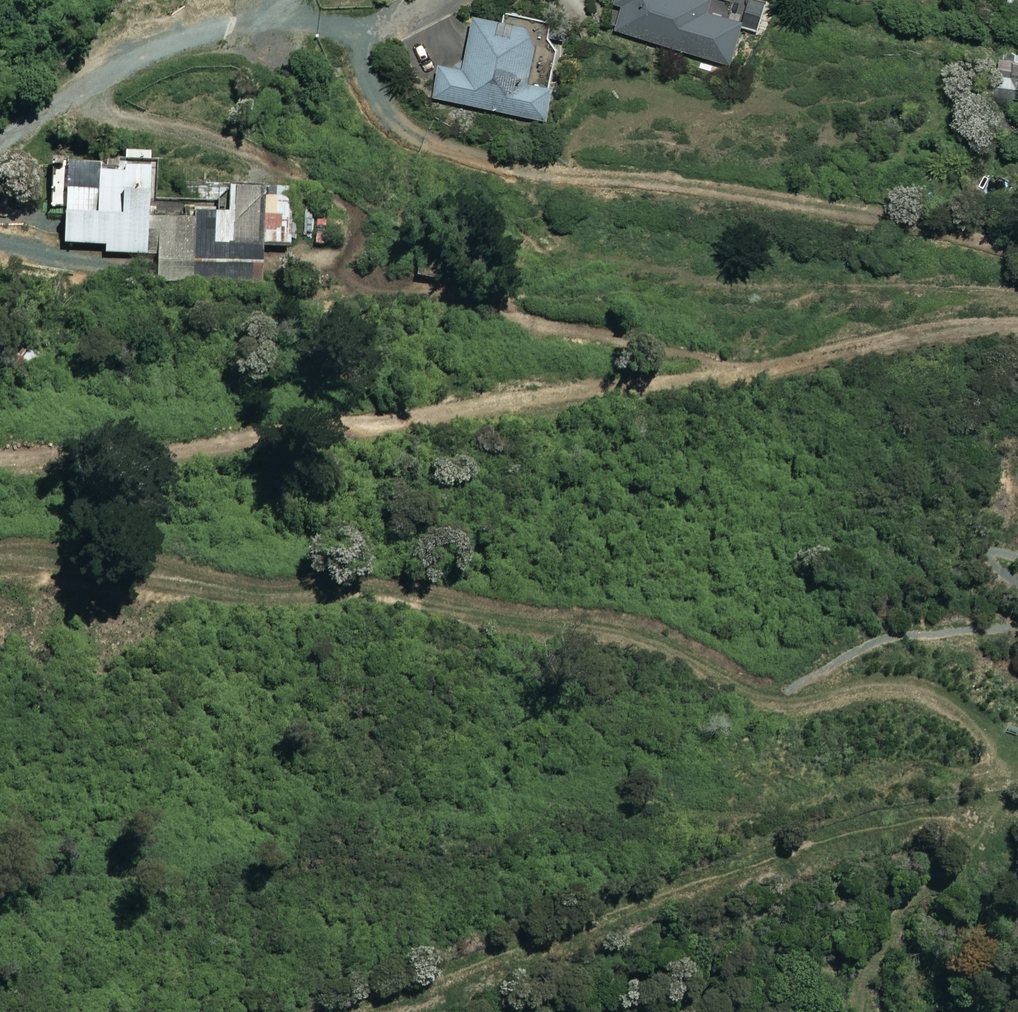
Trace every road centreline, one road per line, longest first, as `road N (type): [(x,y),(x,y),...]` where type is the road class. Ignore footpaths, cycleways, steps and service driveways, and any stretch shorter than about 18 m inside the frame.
road 1 (track): [(336,1011),(916,809),(976,774),(998,742),(991,722),(921,688),(894,685),(865,684),(801,702),(761,697),(647,641),(606,631),(0,560)]
road 2 (track): [(0,450),(343,427),(690,380),(931,324),(1017,326)]
road 3 (track): [(1017,245),(678,183),(510,165),(421,138),(394,120),(361,69),(373,34),(430,0)]
road 4 (track): [(998,742),(996,788),(881,926),(872,977),(851,1011)]
road 5 (track): [(801,702),(864,653),(1017,629)]

